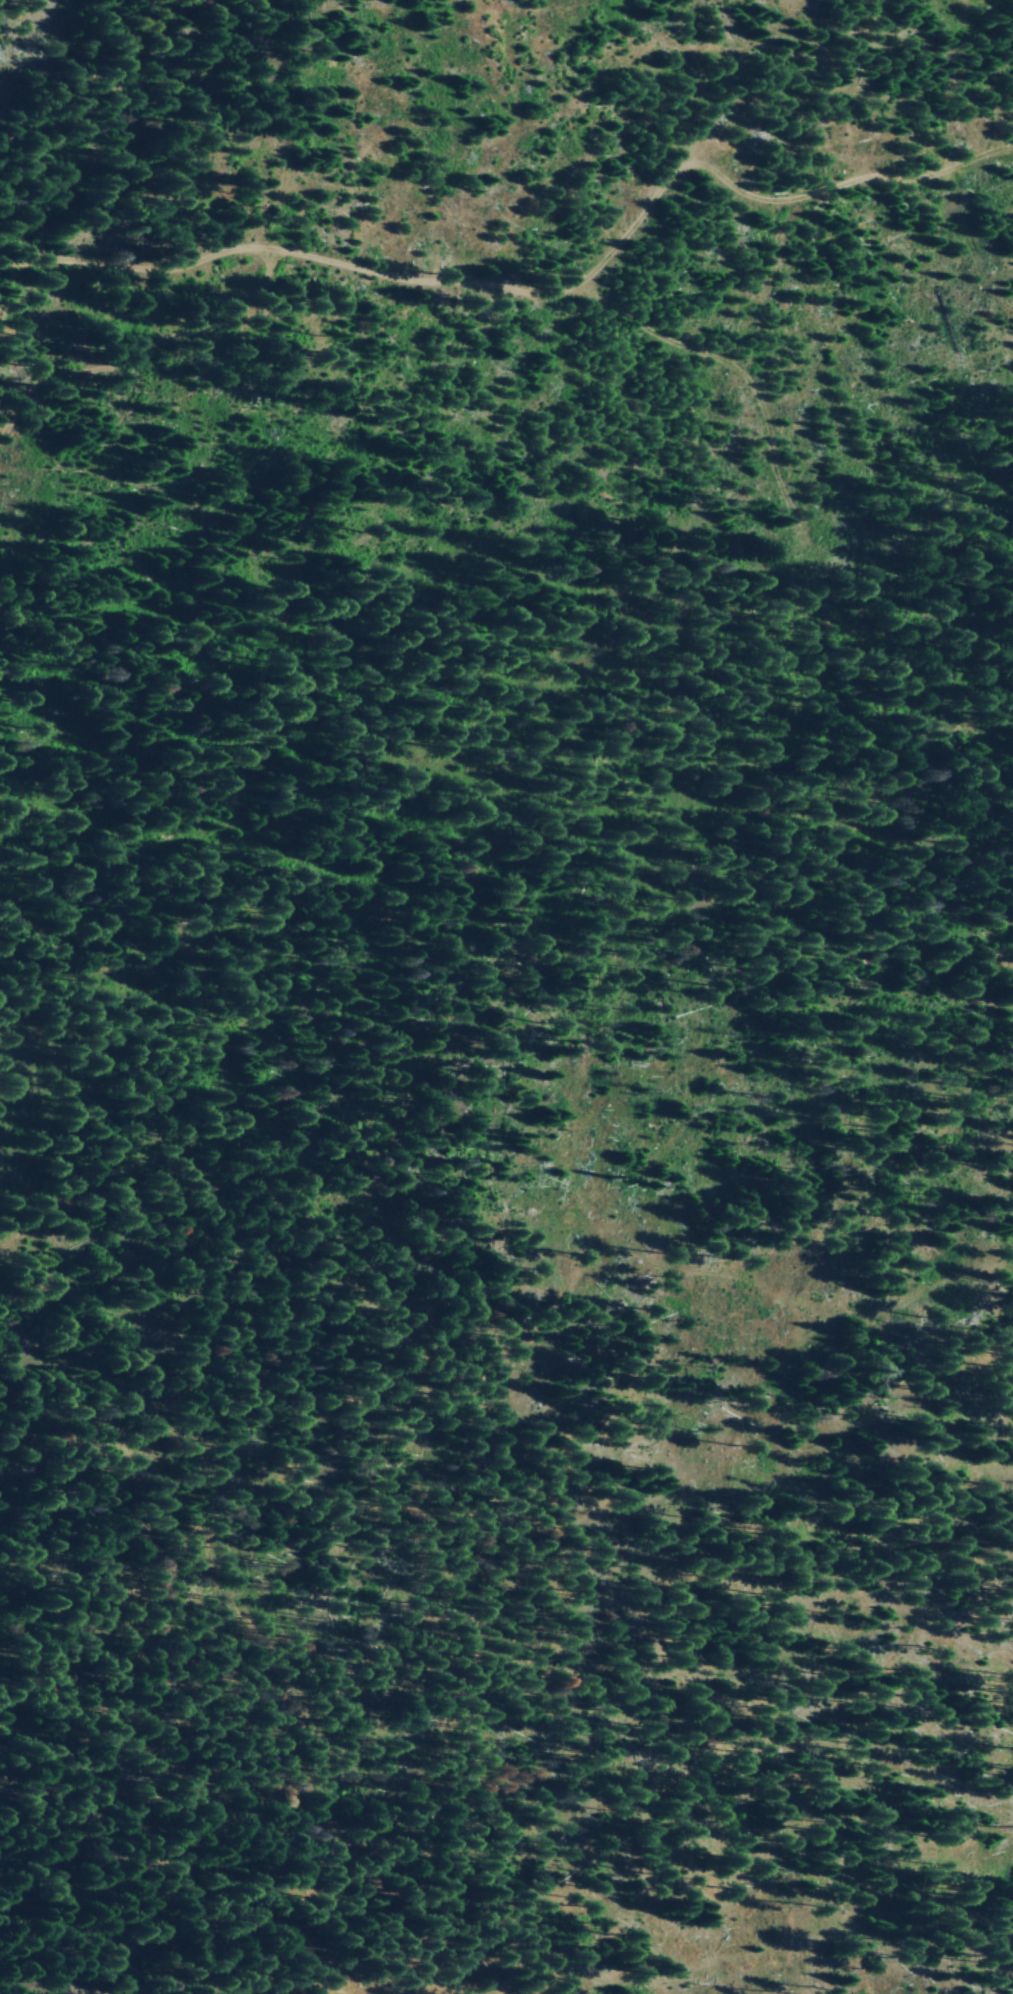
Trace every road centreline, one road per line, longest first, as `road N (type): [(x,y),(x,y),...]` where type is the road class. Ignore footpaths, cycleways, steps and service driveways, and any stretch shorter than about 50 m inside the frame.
road 1 (track): [(0,254),(146,258),(232,237),(422,281),(536,289),(572,284),(593,270),(659,188),(695,162),(773,198),(976,159)]
road 2 (track): [(572,284),(739,367),(763,405),(770,466),(806,535)]

